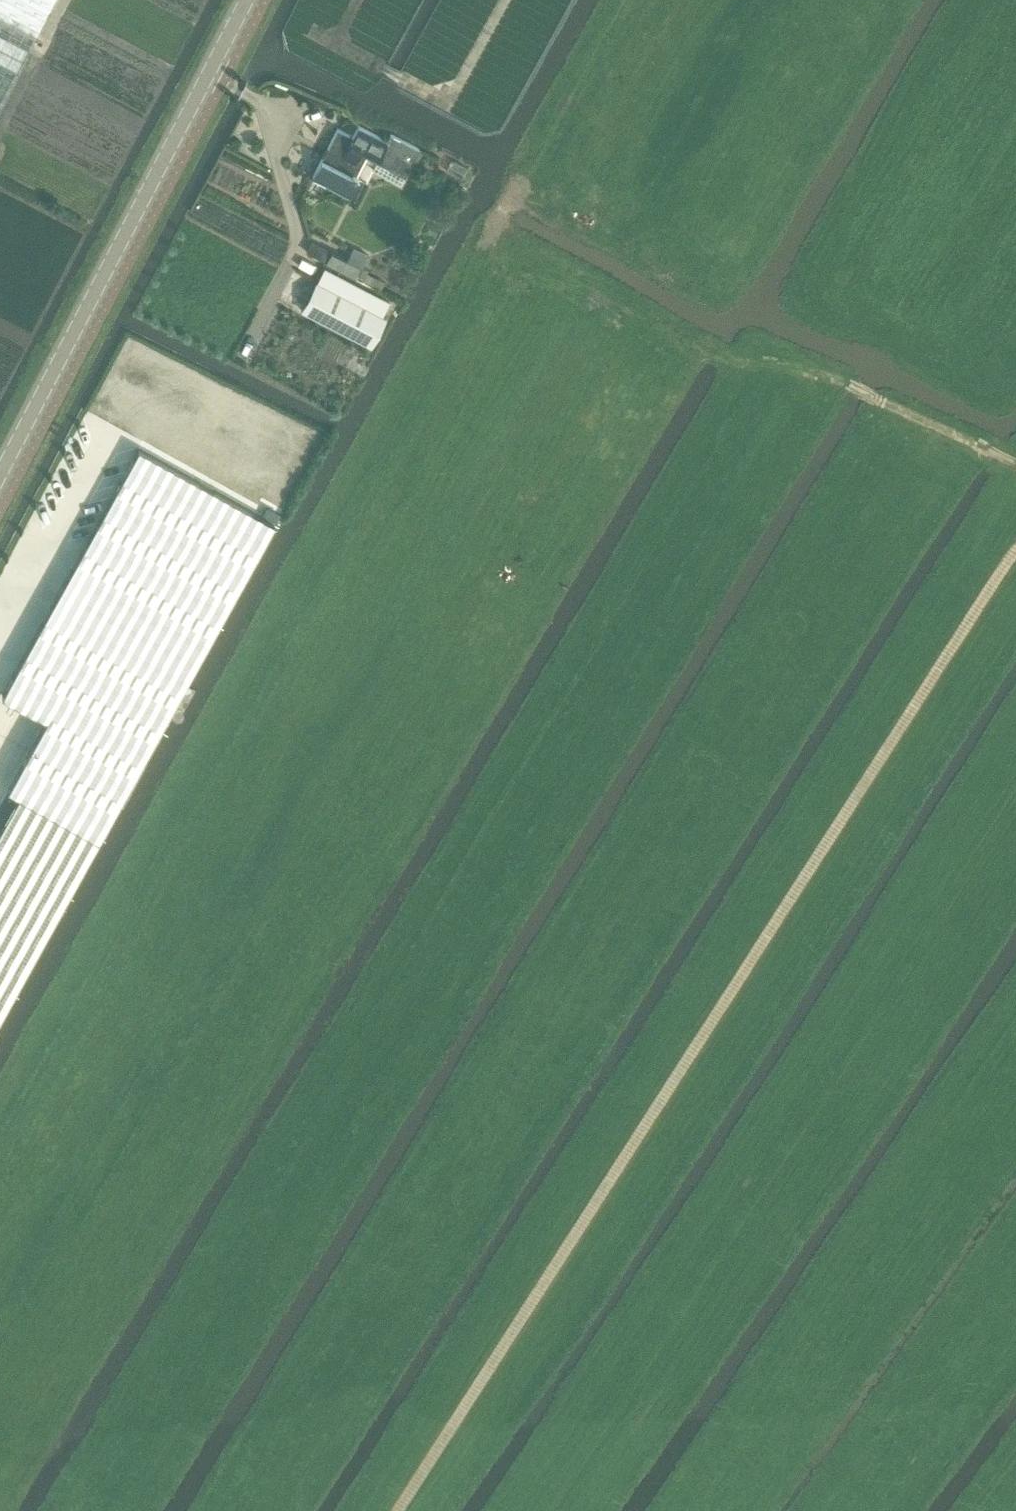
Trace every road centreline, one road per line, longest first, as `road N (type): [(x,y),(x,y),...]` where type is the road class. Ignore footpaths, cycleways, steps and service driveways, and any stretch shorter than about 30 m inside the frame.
road 1 (track): [(399,1510),(1015,555)]
road 2 (unclassified): [(0,475),(247,0)]
road 3 (track): [(616,299),(734,360),(826,377),(1015,465)]
road 4 (track): [(505,0),(454,92),(436,97),(334,43),(357,0)]
road 5 (track): [(64,0),(0,123)]

